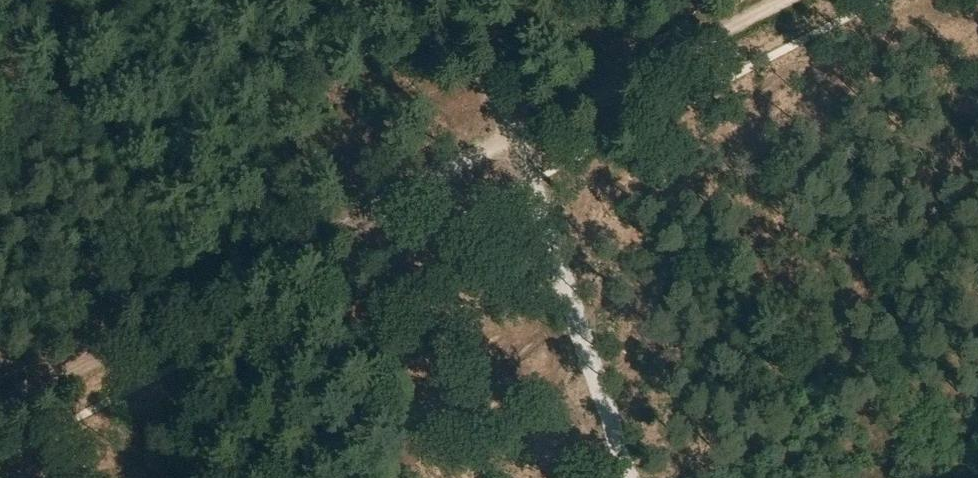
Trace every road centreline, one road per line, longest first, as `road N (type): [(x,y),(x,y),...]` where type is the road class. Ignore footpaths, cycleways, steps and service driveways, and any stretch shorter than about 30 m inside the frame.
road 1 (track): [(503,143),(0,406)]
road 2 (track): [(617,477),(503,143)]
road 3 (track): [(777,0),(503,143)]
road 4 (track): [(503,143),(389,0)]

